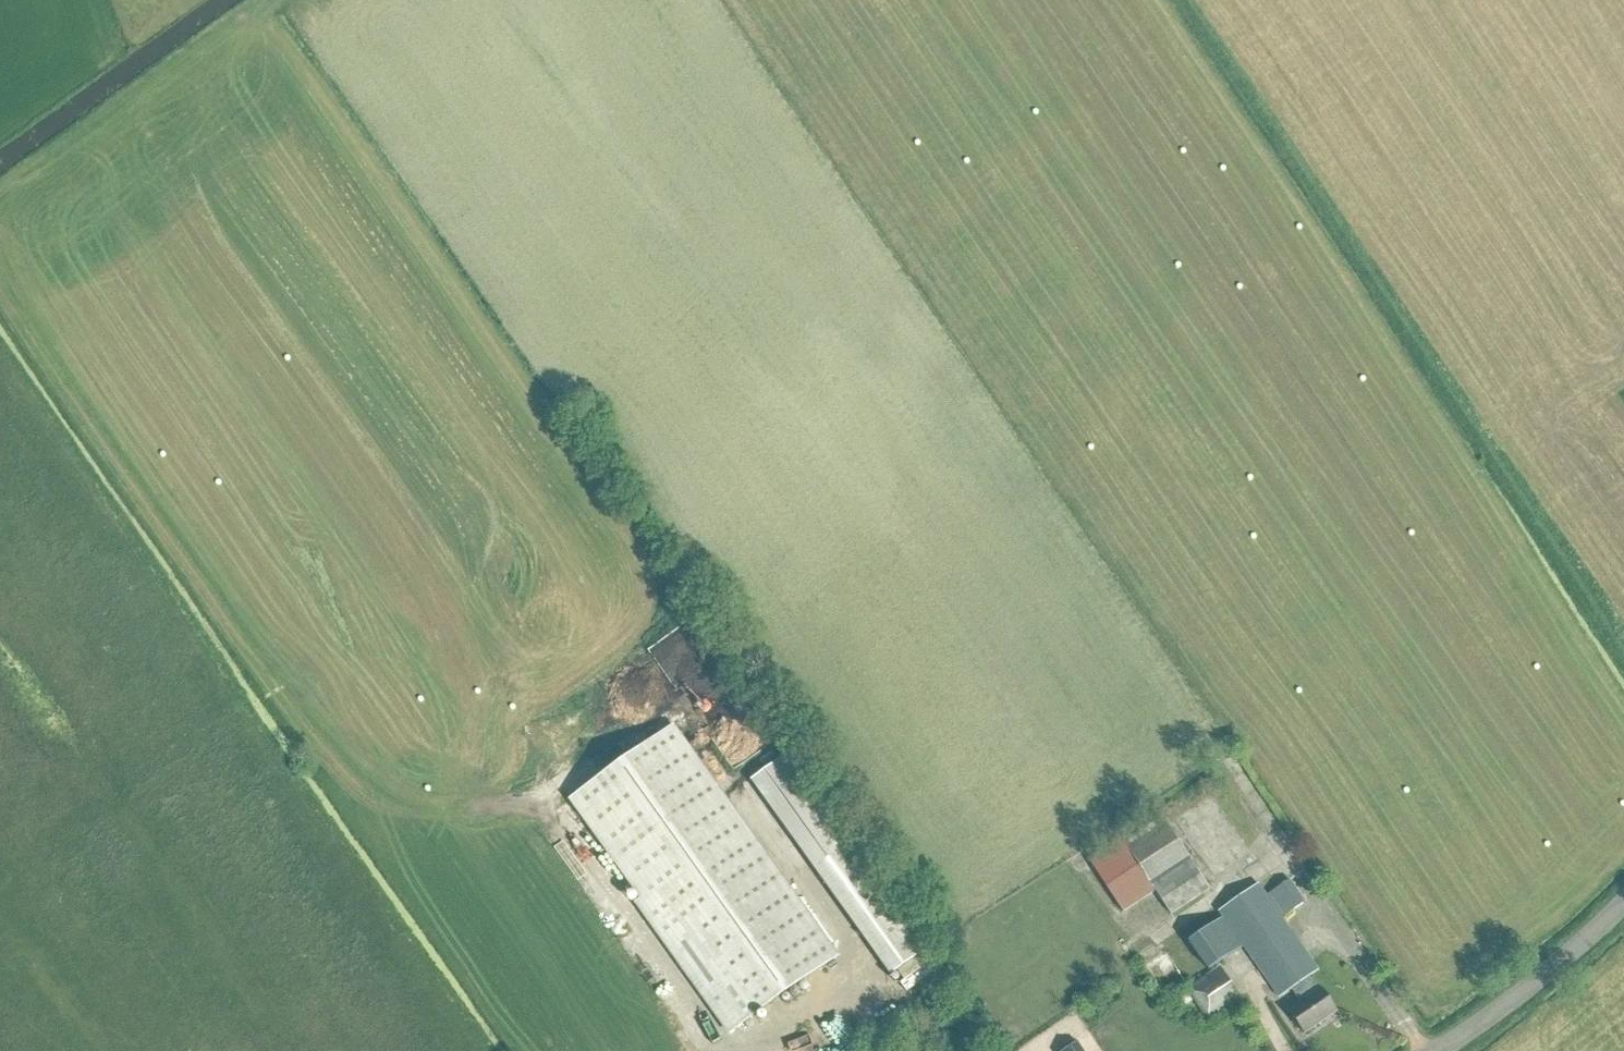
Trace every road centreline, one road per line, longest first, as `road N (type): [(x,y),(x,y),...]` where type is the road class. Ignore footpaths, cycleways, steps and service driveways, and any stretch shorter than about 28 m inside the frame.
road 1 (unclassified): [(1440,1050),(1623,905)]

